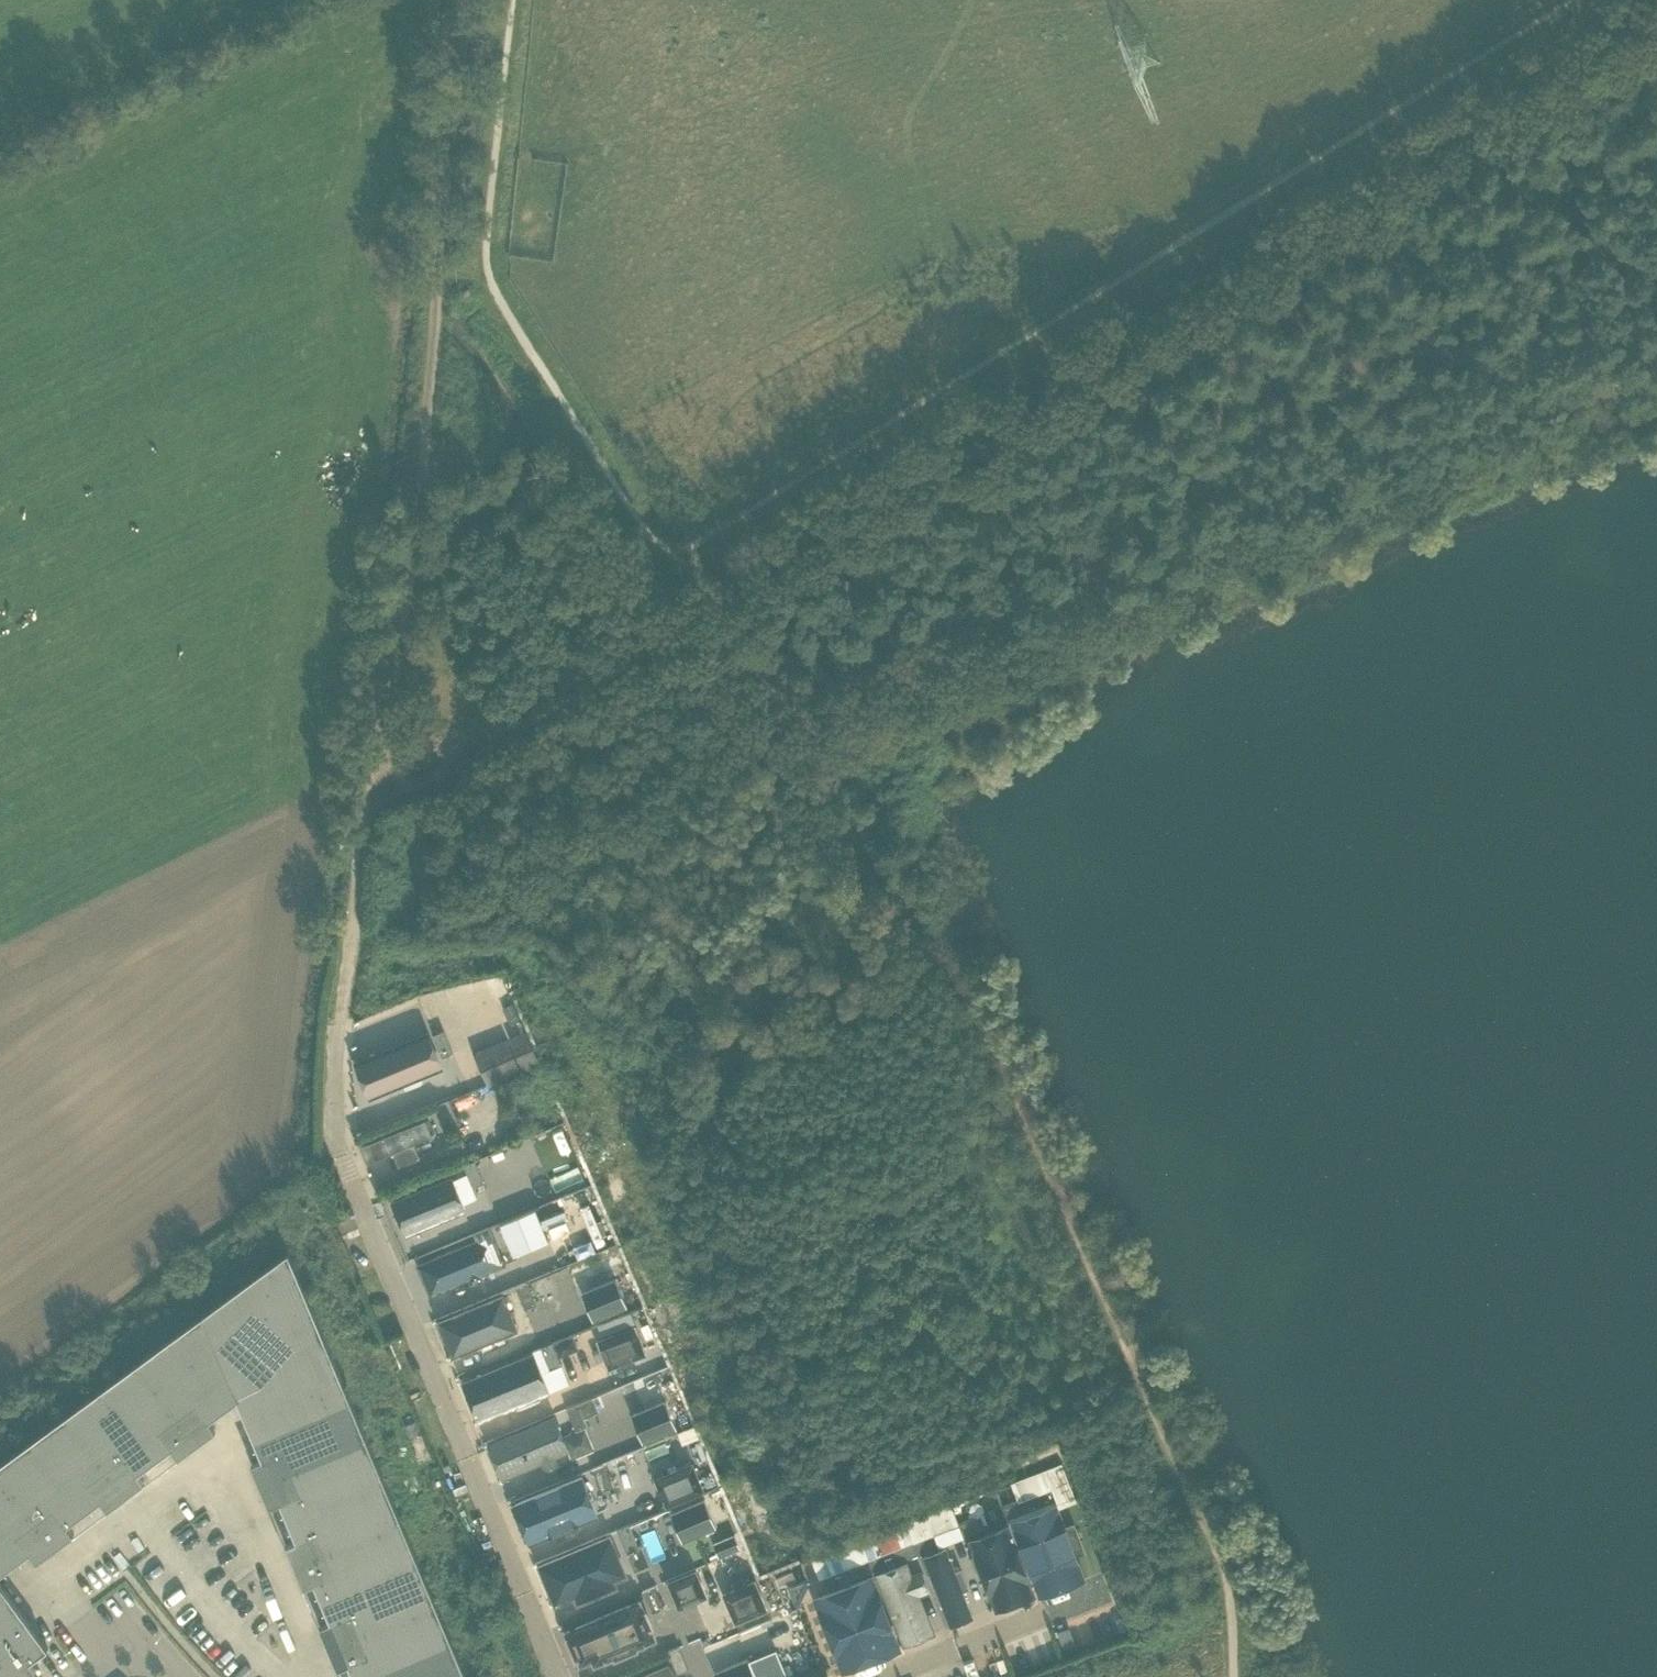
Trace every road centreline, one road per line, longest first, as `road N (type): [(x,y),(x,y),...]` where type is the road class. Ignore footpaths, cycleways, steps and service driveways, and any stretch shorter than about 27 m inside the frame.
road 1 (track): [(718,609),(1179,321),(1654,0)]
road 2 (residential): [(554,1676),(335,1136),(338,1031),(373,817)]
road 3 (track): [(662,647),(373,817),(425,442)]
road 4 (track): [(425,442),(471,0)]

